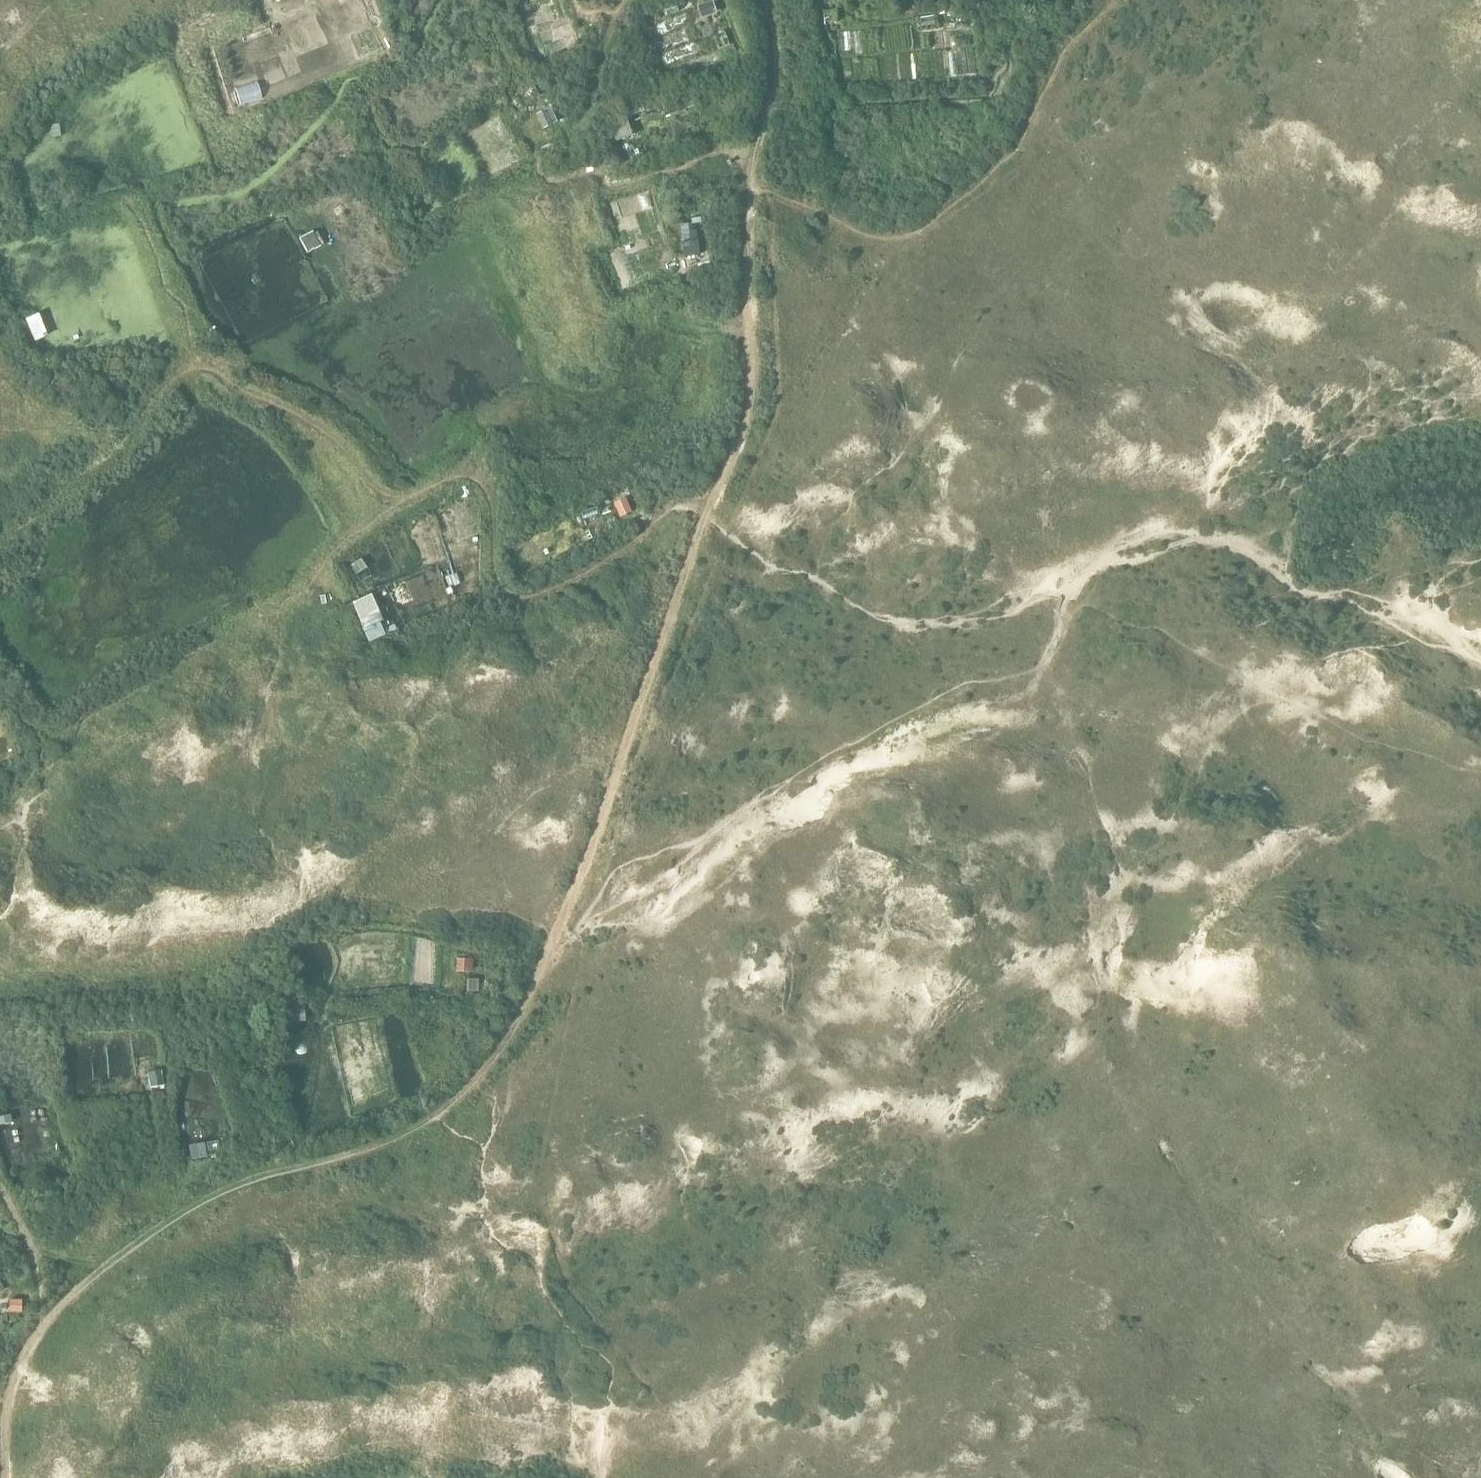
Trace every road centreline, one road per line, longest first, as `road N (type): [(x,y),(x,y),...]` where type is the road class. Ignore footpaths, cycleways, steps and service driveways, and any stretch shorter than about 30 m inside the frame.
road 1 (track): [(764,0),(775,31),(776,78),(750,183),(744,423),(650,667),(603,822),(548,953)]
road 2 (track): [(548,953),(482,1070),(427,1122),(378,1145),(239,1184),(143,1235),(33,1337),(5,1414)]

